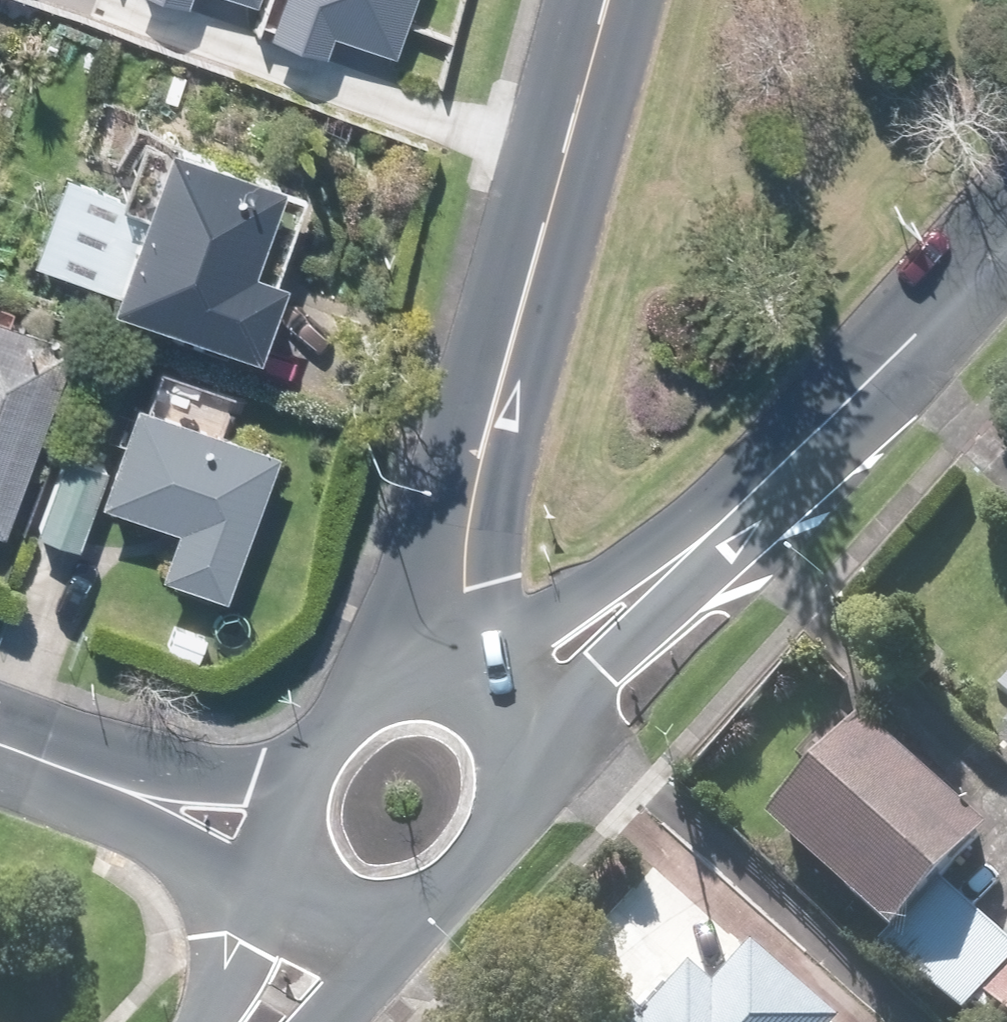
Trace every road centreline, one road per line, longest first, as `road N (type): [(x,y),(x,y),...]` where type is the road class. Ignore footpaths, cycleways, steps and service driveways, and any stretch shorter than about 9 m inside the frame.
road 1 (primary): [(425,677),(438,580),(607,0)]
road 2 (secondary): [(1006,220),(715,530)]
road 3 (tertiary): [(307,872),(192,843),(46,753)]
road 4 (secondary): [(715,530),(654,618),(530,745)]
road 5 (secondary): [(481,685),(601,597),(715,530)]
road 6 (tertiary): [(46,753),(295,785)]
road 7 (primary): [(530,745),(529,781),(503,835),(464,879),(397,918)]
road 8 (primary): [(194,1021),(307,872)]
road 9 (primary): [(295,785),(338,722),(425,677)]
road 10 (primary): [(397,918),(311,1021)]

